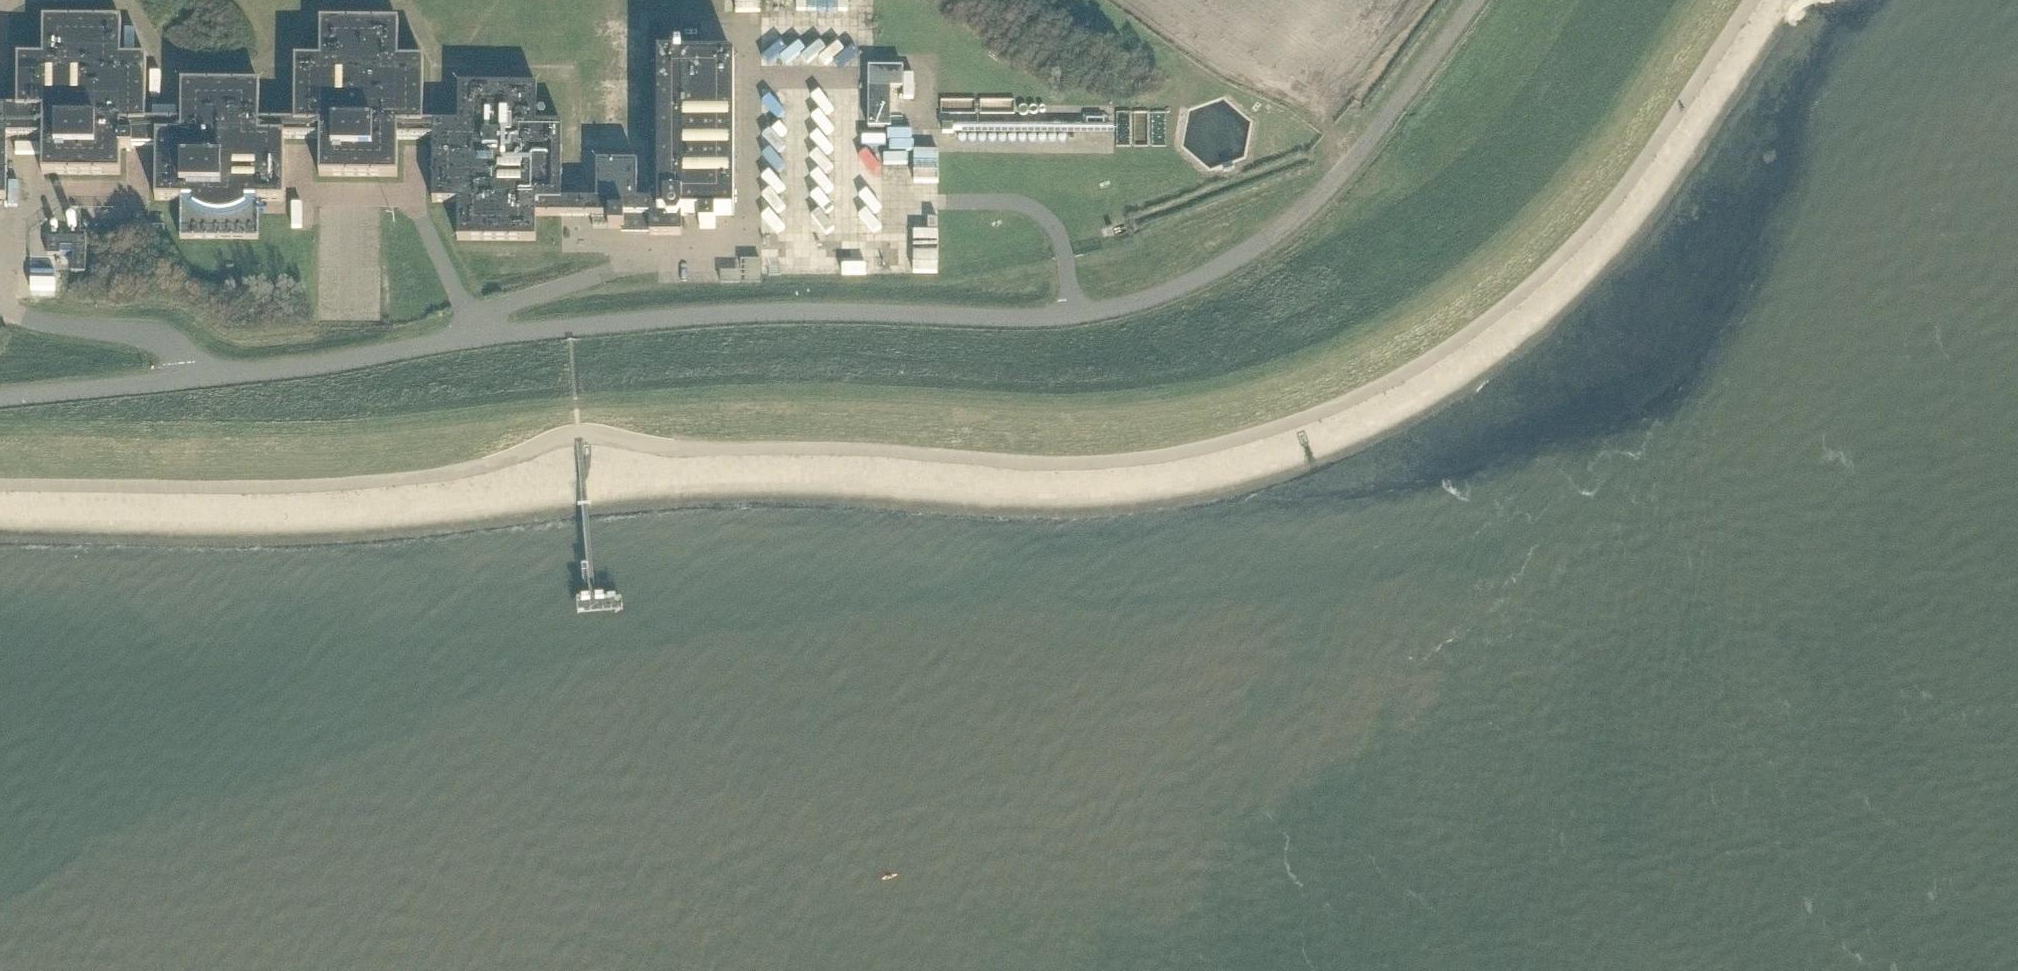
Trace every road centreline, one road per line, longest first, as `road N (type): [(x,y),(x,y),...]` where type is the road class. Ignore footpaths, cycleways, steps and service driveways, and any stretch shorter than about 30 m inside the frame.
road 1 (unclassified): [(0,397),(469,351),(995,352),(1080,339),(1172,303),(1292,222),(1353,161),(1475,0)]

